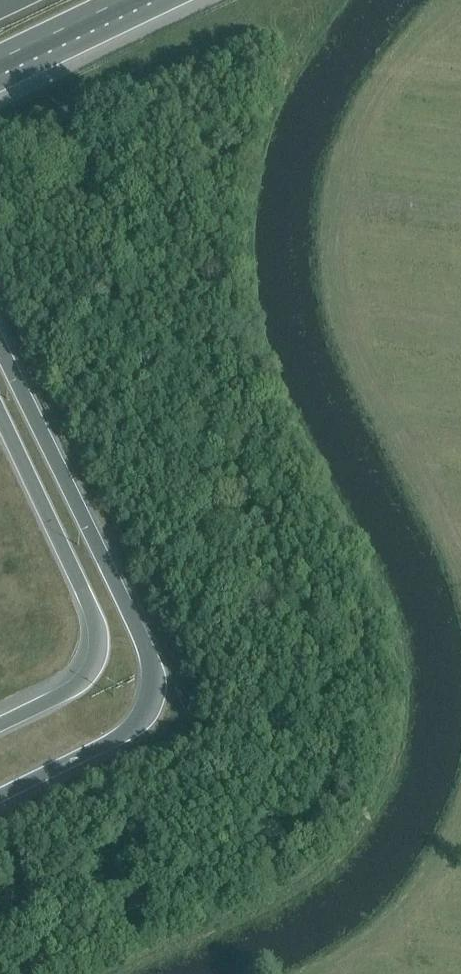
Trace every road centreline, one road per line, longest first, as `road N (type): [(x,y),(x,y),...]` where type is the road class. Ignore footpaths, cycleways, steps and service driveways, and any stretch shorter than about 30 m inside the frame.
road 1 (motorway): [(0,796),(135,730),(147,713),(149,656),(104,560)]
road 2 (primary): [(104,560),(0,346)]
road 3 (motorway): [(78,581),(99,639),(91,675),(0,722)]
road 4 (primary): [(0,417),(78,581)]
road 5 (motorway): [(0,62),(129,0)]

